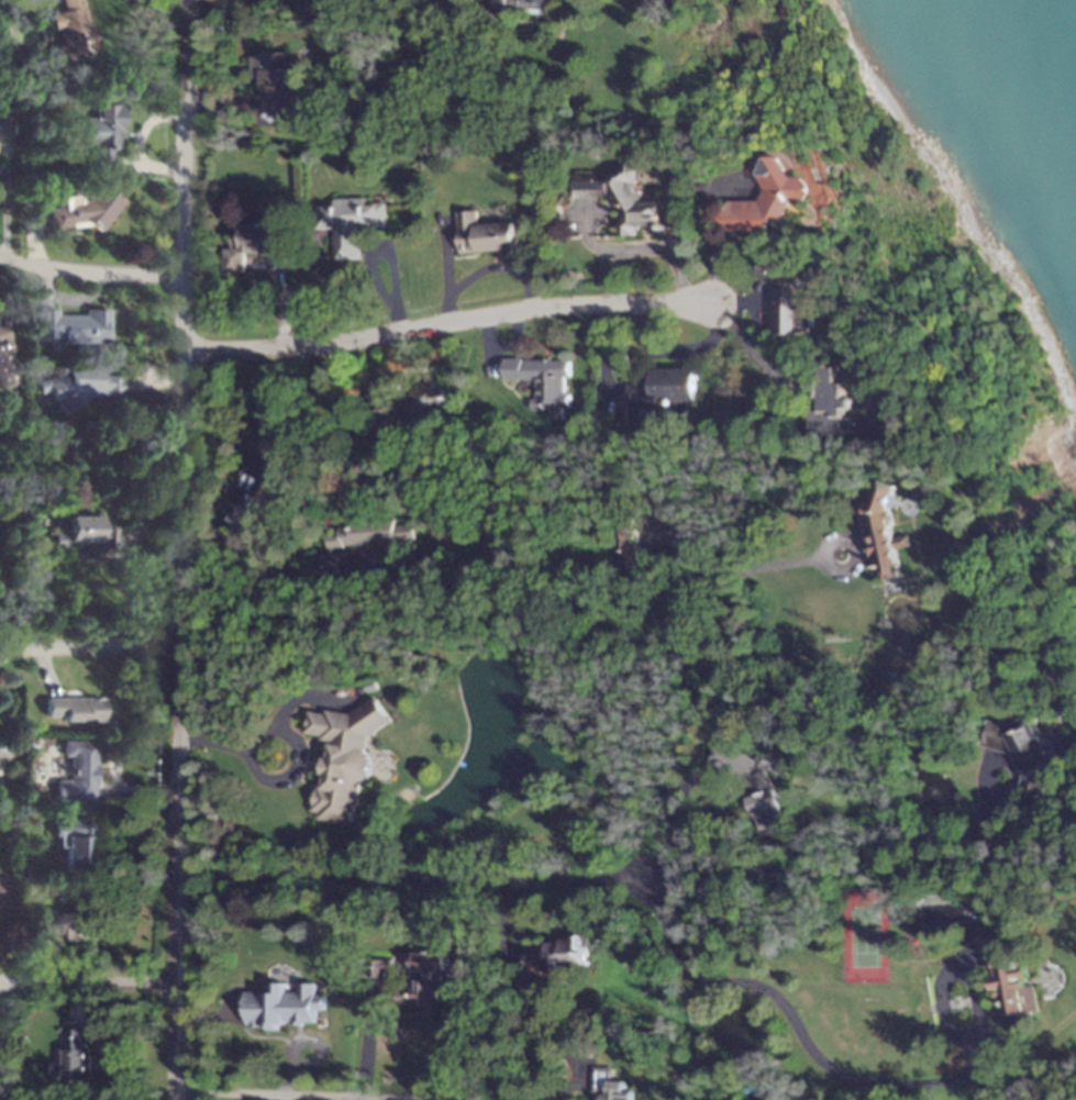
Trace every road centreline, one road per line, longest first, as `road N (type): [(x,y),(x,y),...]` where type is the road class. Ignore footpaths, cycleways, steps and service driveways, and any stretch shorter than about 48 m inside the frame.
road 1 (tertiary): [(172,1099),(185,0)]
road 2 (residential): [(182,351),(311,347),(553,307),(716,303)]
road 3 (residential): [(0,259),(184,276)]
road 4 (residential): [(0,654),(180,647)]
road 5 (residential): [(0,982),(174,985)]

